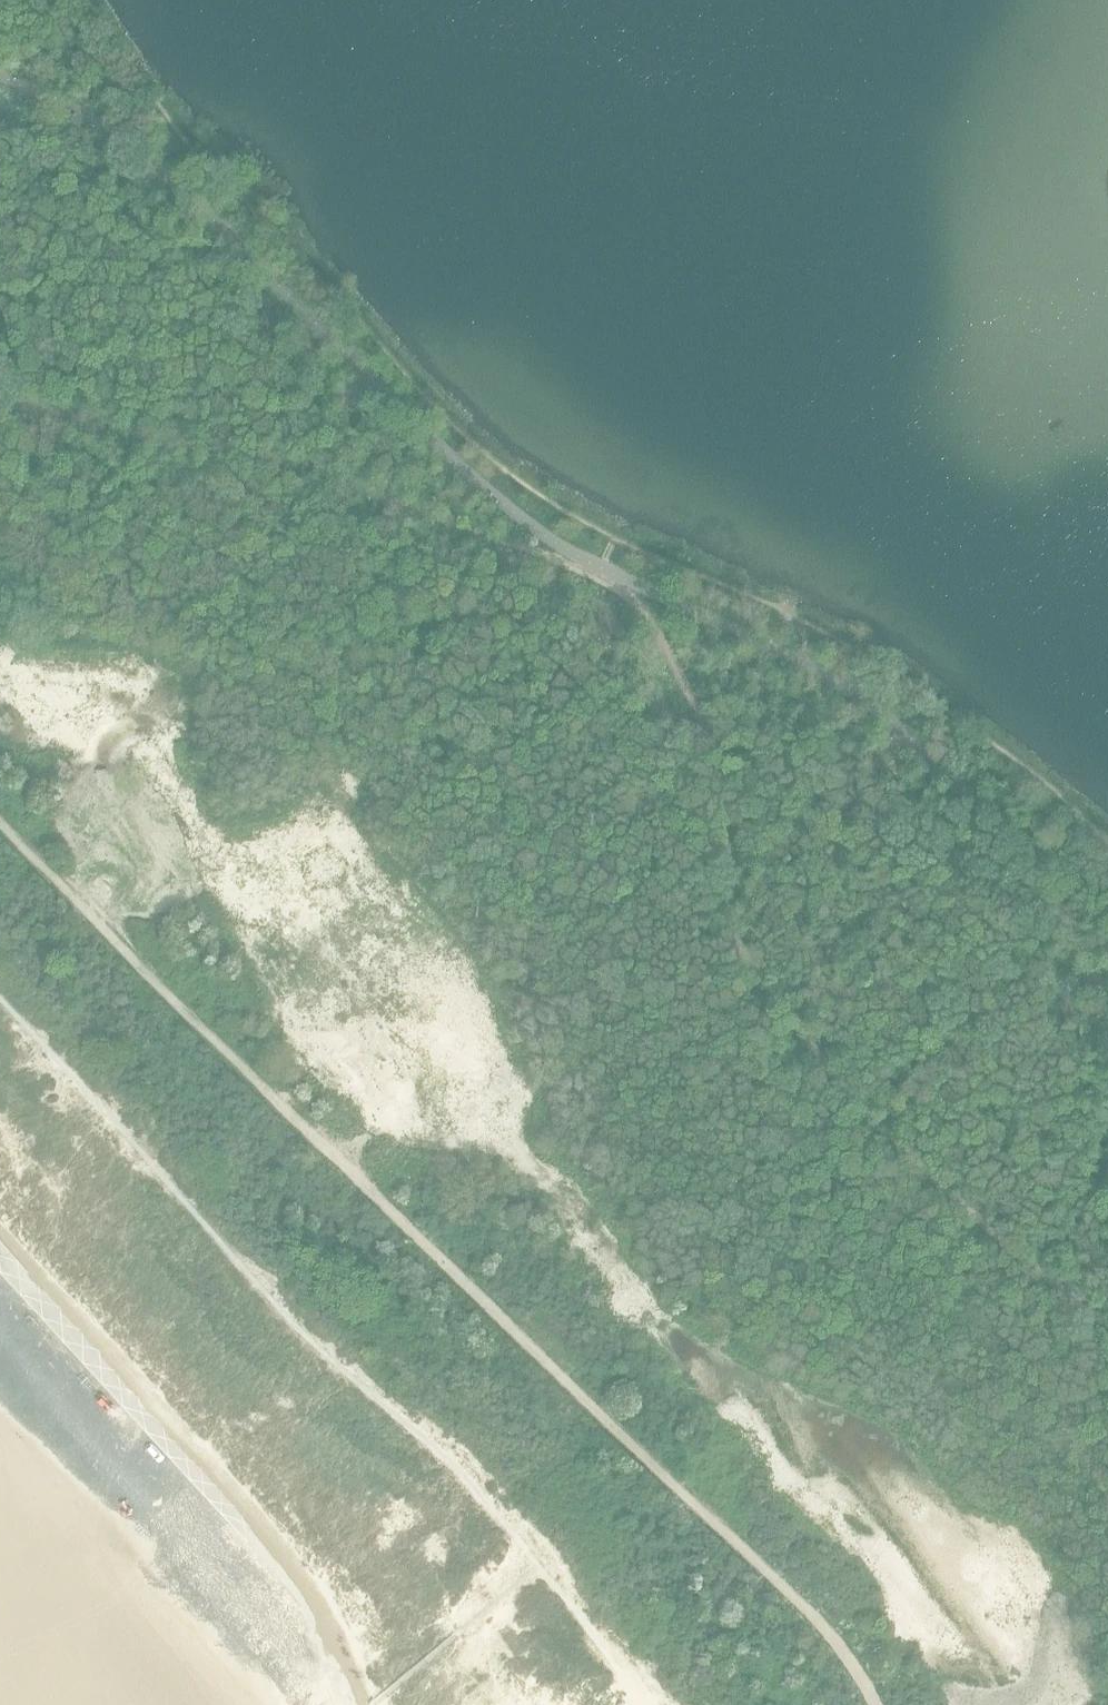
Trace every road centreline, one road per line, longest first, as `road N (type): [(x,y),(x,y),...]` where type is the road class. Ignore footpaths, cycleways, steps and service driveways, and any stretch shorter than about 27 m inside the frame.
road 1 (unclassified): [(0,1260),(294,1583),(351,1704)]

